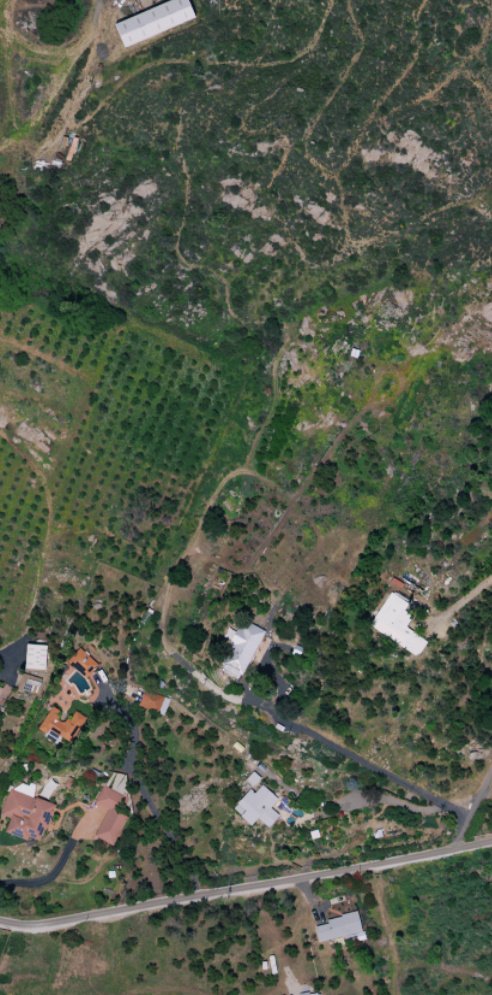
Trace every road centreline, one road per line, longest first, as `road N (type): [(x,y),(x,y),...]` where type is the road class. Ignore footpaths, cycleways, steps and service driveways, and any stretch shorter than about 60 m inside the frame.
road 1 (residential): [(0,920),(49,922),(491,838)]

